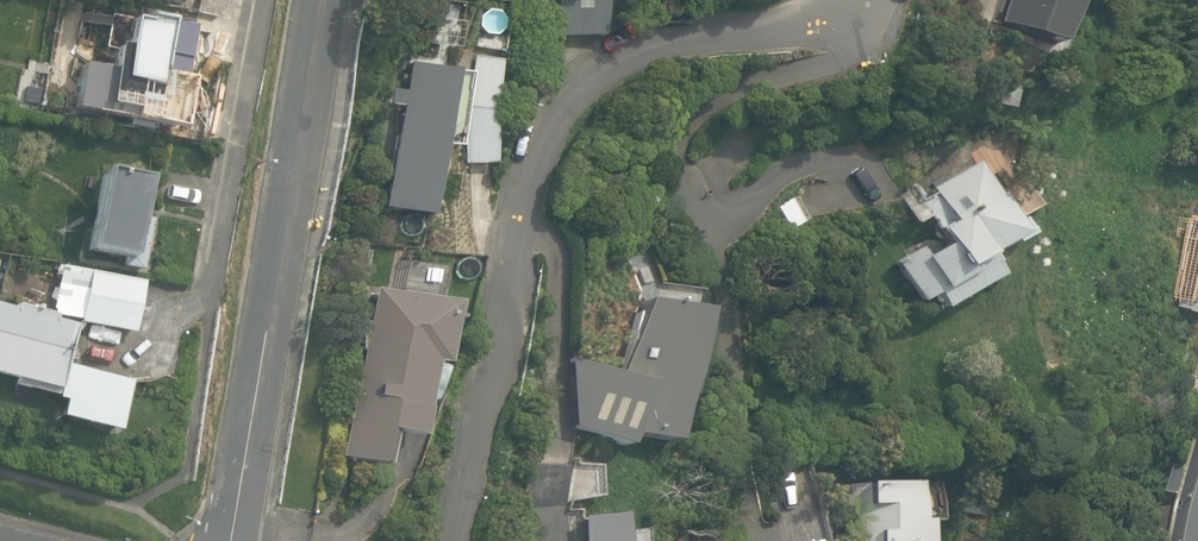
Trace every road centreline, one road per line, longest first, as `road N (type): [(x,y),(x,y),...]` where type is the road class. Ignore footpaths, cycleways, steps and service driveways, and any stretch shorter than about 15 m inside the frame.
road 1 (residential): [(862,18),(665,43),(613,64),(583,89),(550,133),(530,195),(454,540)]
road 2 (residential): [(758,540),(735,462),(716,259),(684,168),(686,138),(698,114),(849,54),(862,18)]
road 3 (residential): [(228,540),(287,238),(318,0)]

